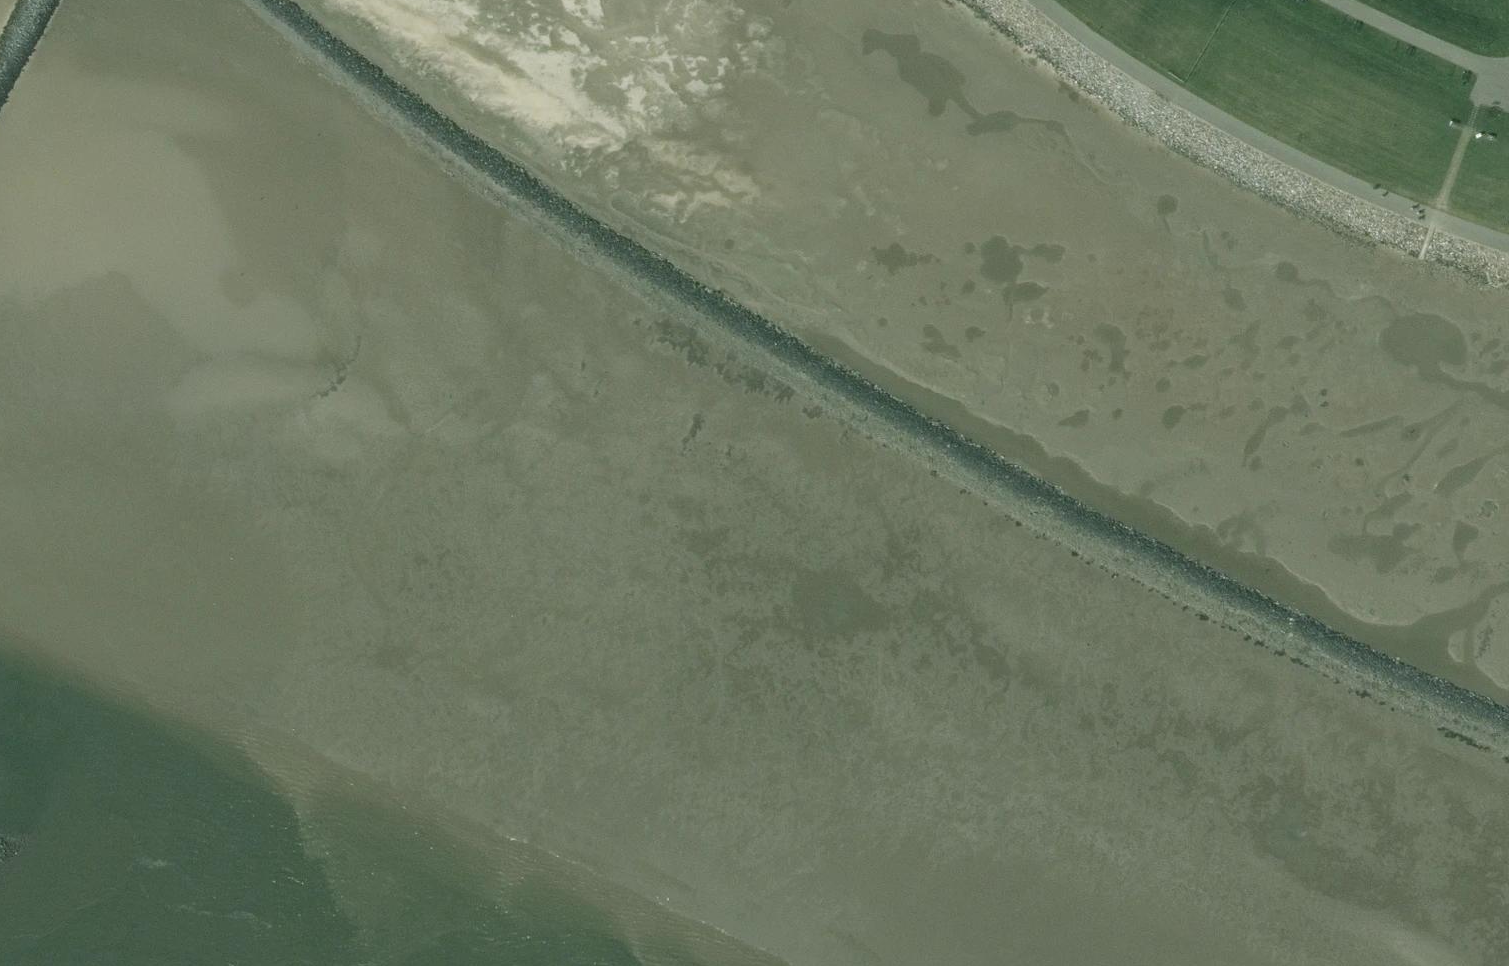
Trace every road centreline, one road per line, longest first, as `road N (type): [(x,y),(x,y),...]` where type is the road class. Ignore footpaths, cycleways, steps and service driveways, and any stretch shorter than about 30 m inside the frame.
road 1 (unclassified): [(1023,0),(1194,119),(1369,205),(1508,258)]
road 2 (unclassified): [(1508,78),(1338,0)]

